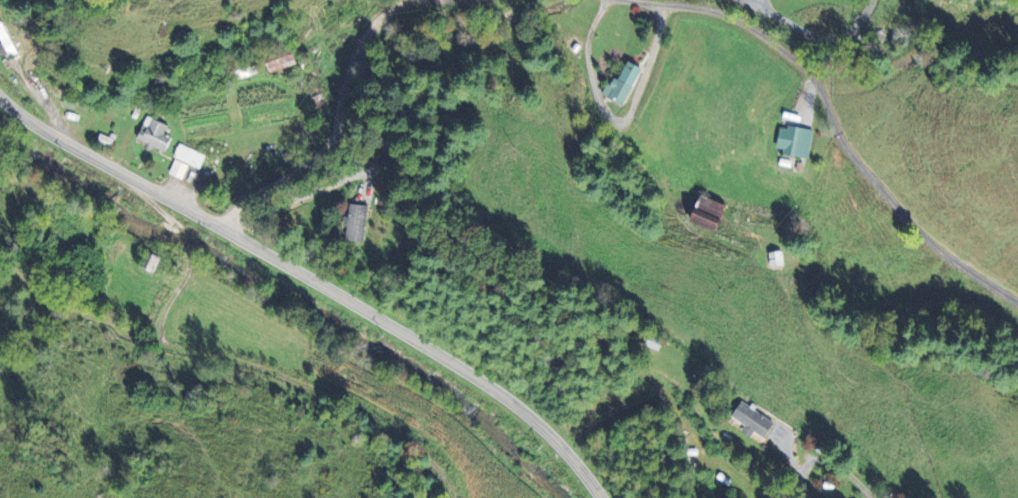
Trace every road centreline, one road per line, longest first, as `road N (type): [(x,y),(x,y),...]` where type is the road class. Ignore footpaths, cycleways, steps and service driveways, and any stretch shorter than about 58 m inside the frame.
road 1 (tertiary): [(602,497),(535,418),(0,96)]
road 2 (residential): [(226,231),(323,144),(342,119),(345,76),(367,31),(381,12),(412,0)]

